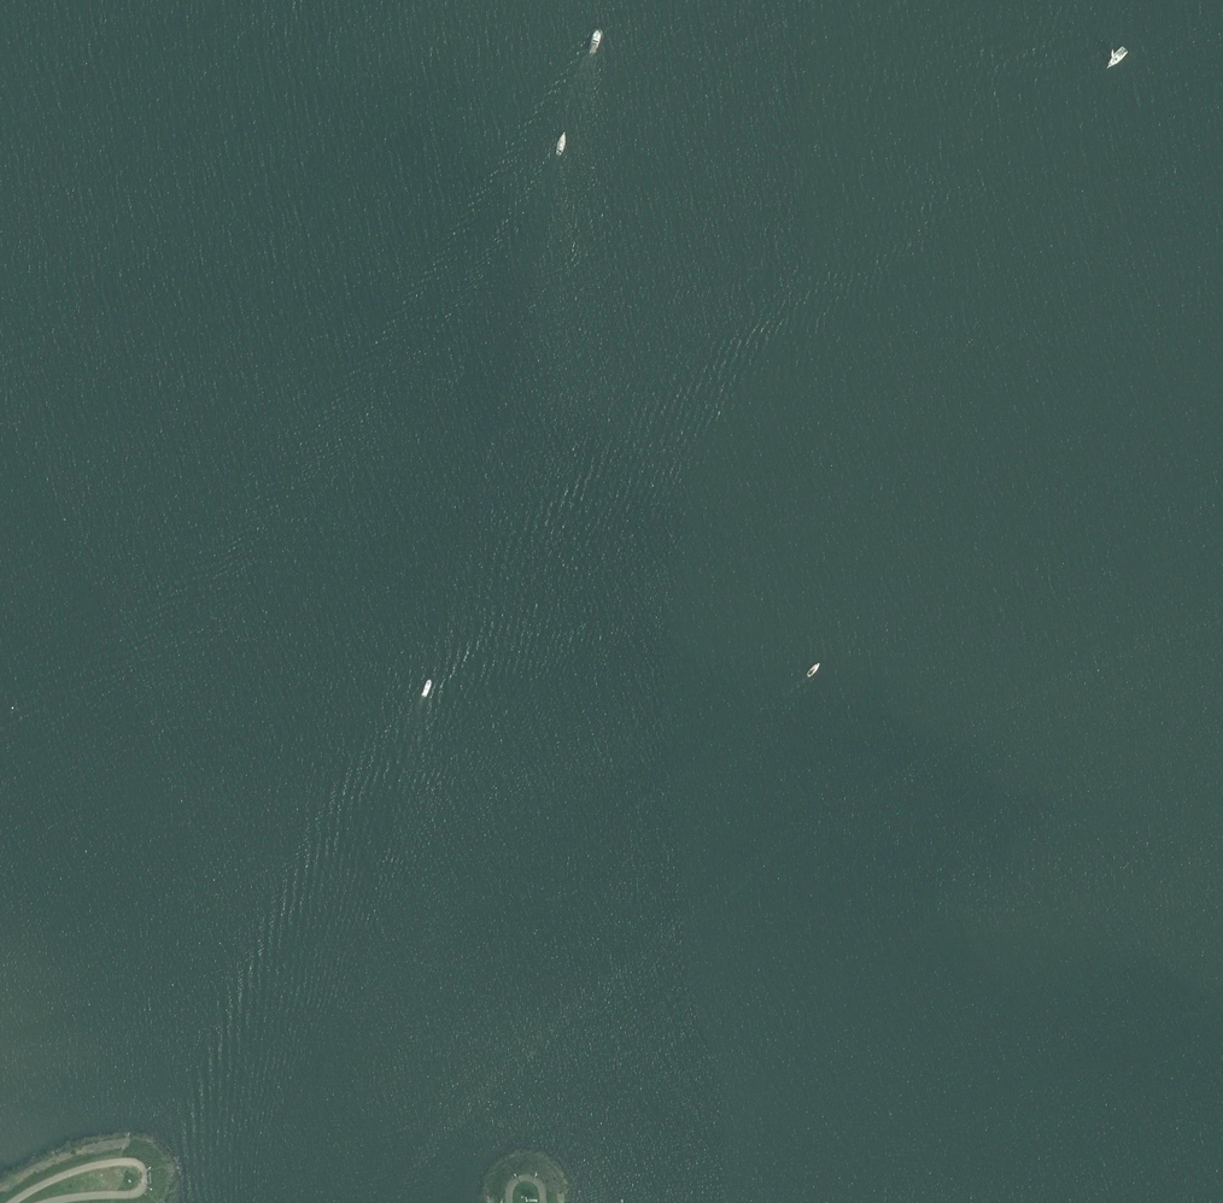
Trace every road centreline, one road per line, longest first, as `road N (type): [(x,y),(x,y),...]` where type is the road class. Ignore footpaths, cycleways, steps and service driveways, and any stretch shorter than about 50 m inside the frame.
road 1 (unclassified): [(12,1202),(105,1164),(136,1161),(147,1172),(148,1187),(137,1196),(50,1202)]

